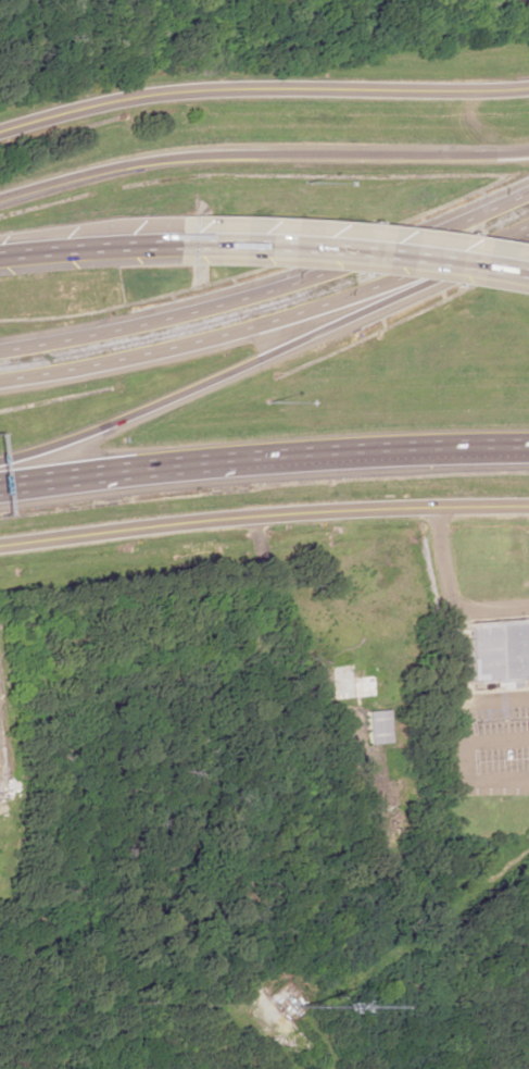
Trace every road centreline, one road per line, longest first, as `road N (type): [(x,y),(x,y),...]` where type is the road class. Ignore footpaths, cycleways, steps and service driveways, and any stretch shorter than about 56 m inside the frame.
road 1 (motorway): [(528,194),(273,293),(0,353)]
road 2 (motorway): [(0,376),(308,316),(528,230)]
road 3 (motorway): [(0,465),(159,409),(499,245)]
road 4 (motorway): [(528,153),(204,153),(0,198)]
road 5 (tertiary): [(0,132),(81,109),(213,90),(528,87)]
road 6 (tertiary): [(0,548),(254,517),(528,508)]
road 7 (motorway): [(0,490),(326,457),(528,449)]
road 8 (motorway): [(528,273),(370,246),(178,238)]
road 9 (motorway): [(178,238),(0,248)]

